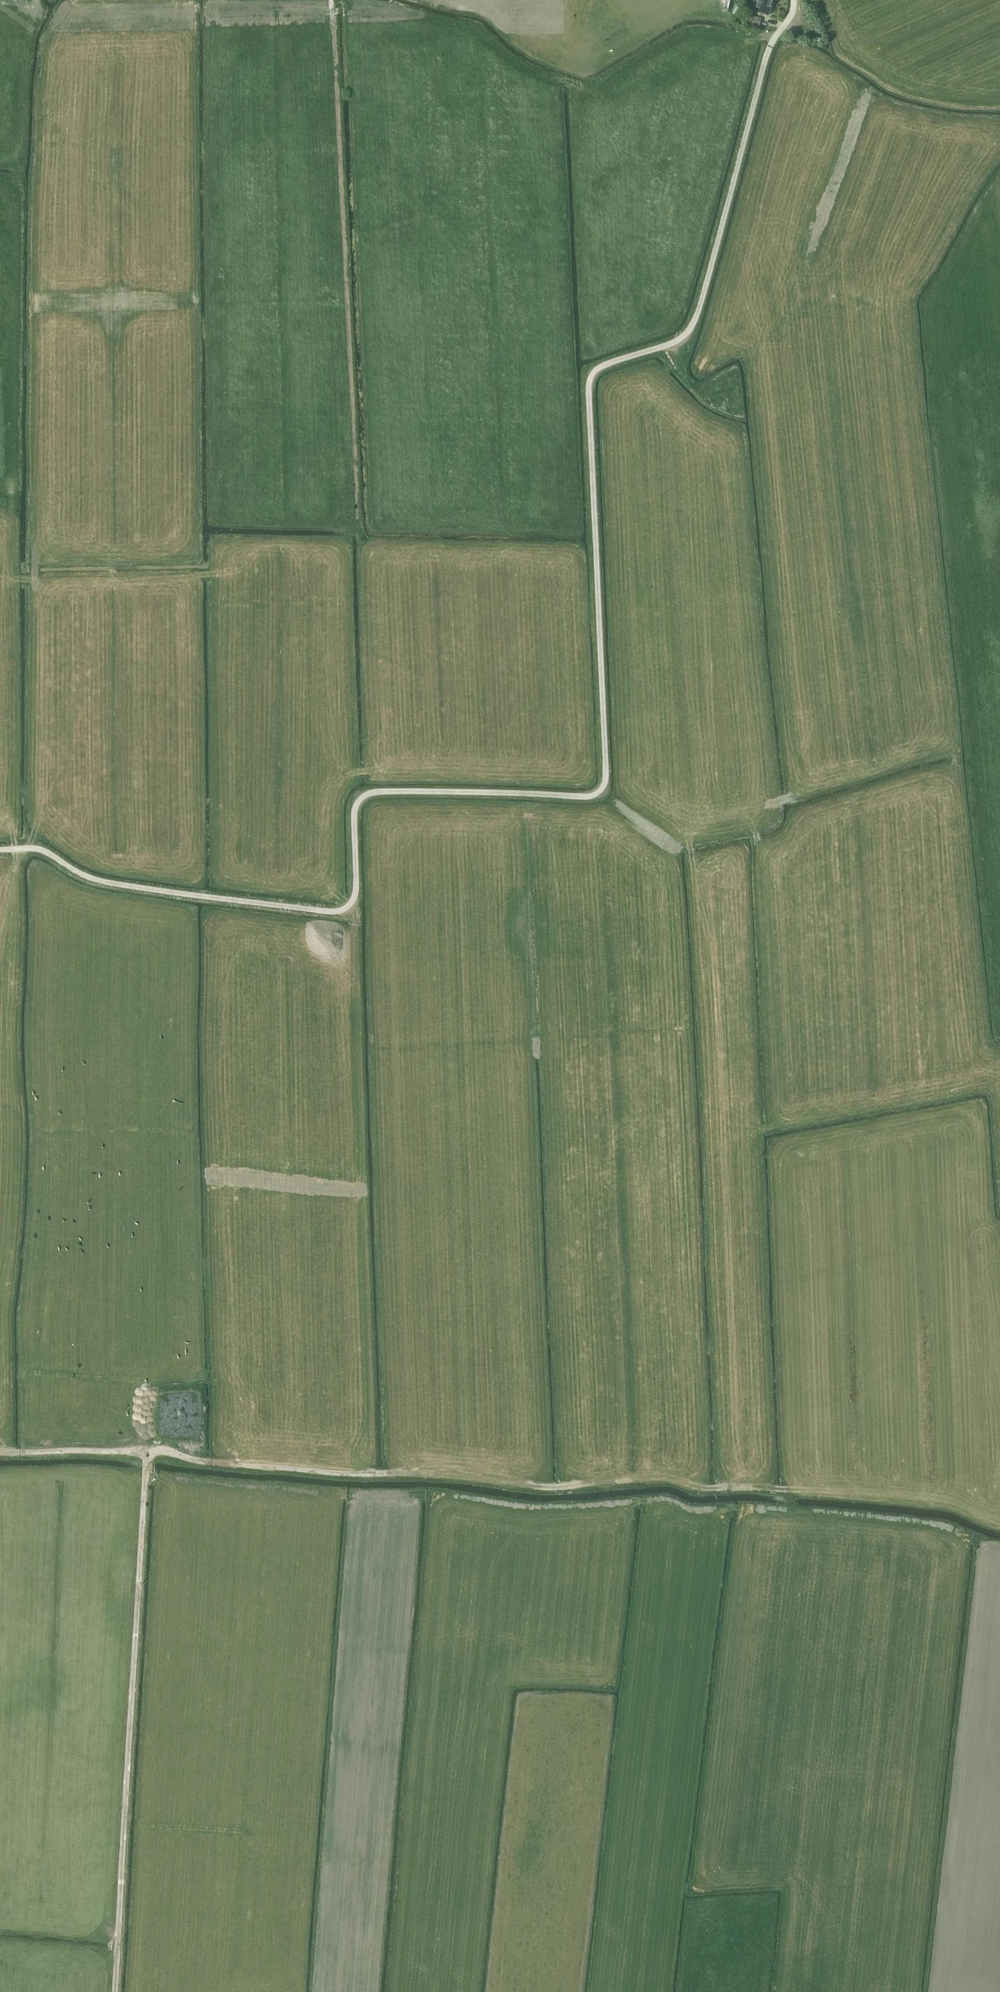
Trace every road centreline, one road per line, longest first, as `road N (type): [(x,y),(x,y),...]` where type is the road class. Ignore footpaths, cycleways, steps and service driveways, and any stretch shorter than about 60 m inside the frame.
road 1 (residential): [(794,0),(766,60),(693,323),(670,344),(597,369),(589,383),(606,773),(599,792),(369,793),(353,814),(356,894),(335,911),(101,882),(38,848),(0,849)]

